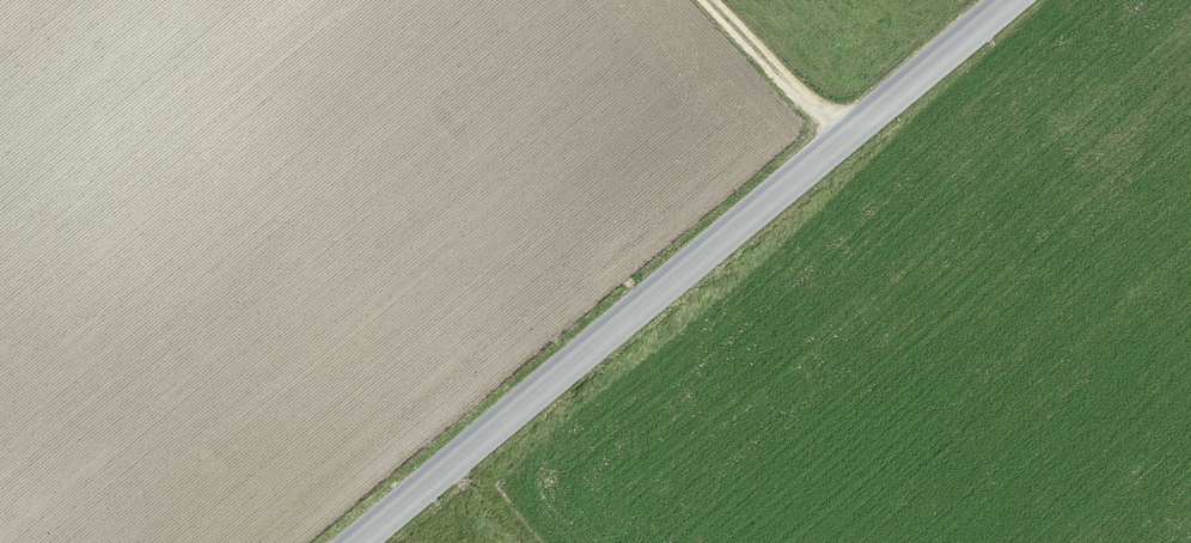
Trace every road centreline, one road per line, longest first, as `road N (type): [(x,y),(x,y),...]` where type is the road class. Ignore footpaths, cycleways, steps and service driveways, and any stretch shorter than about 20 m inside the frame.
road 1 (tertiary): [(1021,0),(366,542)]
road 2 (track): [(706,0),(846,143)]

